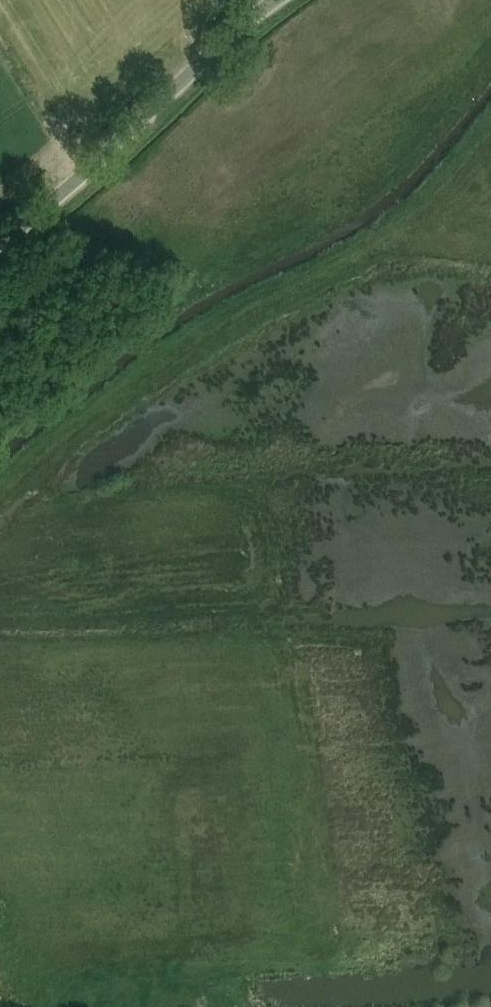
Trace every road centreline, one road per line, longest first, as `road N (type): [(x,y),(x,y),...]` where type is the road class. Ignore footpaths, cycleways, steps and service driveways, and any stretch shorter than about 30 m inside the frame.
road 1 (unclassified): [(0,242),(295,0)]

